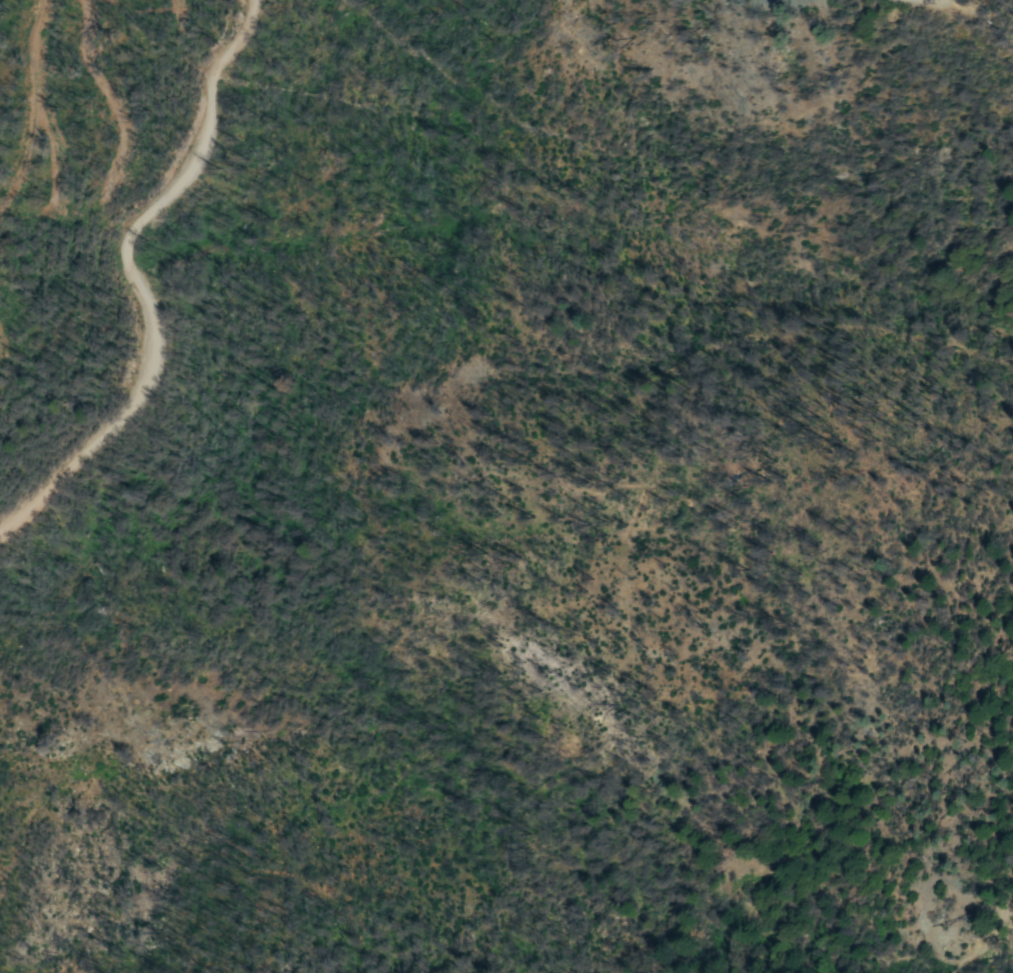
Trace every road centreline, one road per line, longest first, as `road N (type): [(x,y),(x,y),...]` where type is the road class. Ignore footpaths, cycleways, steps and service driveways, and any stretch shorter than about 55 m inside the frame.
road 1 (residential): [(248,0),(214,79),(200,158),(147,224),(139,278),(150,364),(140,384),(0,528)]

